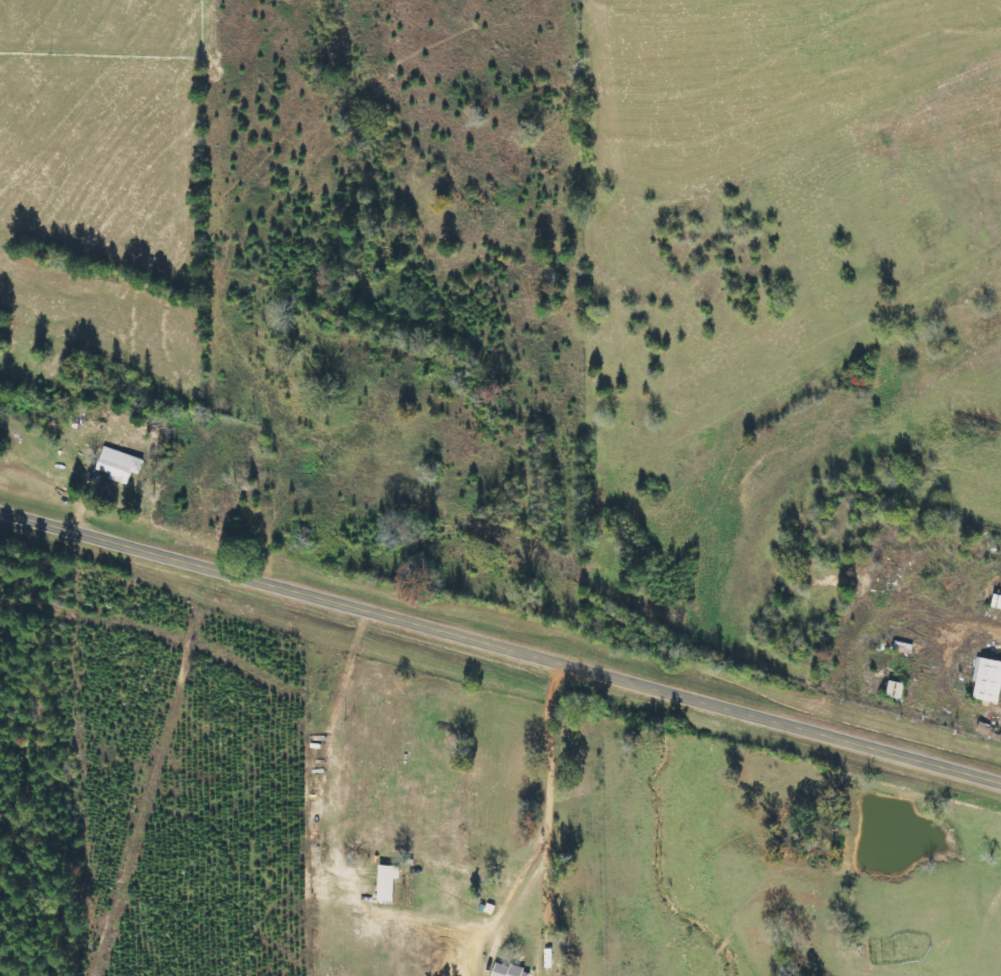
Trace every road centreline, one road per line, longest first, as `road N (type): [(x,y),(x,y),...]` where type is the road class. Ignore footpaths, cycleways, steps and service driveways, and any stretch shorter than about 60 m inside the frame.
road 1 (tertiary): [(1000,787),(0,521)]
road 2 (residential): [(379,620),(358,790)]

